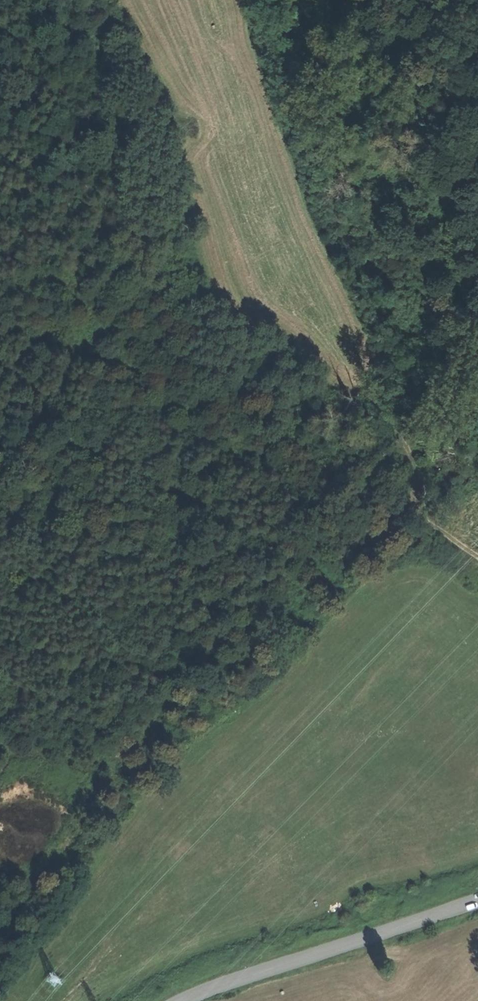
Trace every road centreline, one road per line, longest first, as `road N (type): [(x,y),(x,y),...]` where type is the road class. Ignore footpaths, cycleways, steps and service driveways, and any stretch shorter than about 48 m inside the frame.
road 1 (unclassified): [(477,899),(183,1000)]

